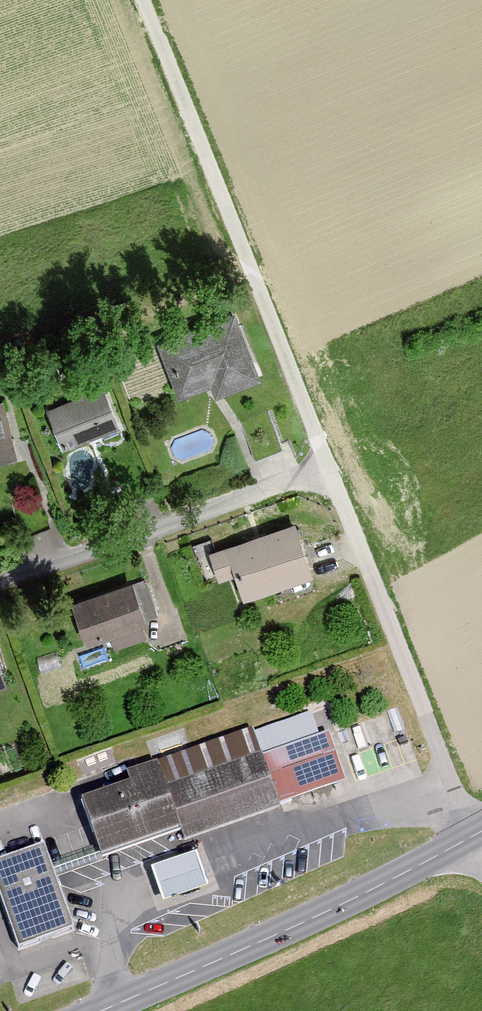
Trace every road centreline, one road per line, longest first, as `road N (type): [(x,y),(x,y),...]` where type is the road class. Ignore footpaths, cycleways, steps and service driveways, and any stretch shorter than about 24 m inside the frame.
road 1 (track): [(472,834),(151,0)]
road 2 (secondary): [(95,1010),(481,829)]
road 3 (residential): [(0,576),(327,467)]

